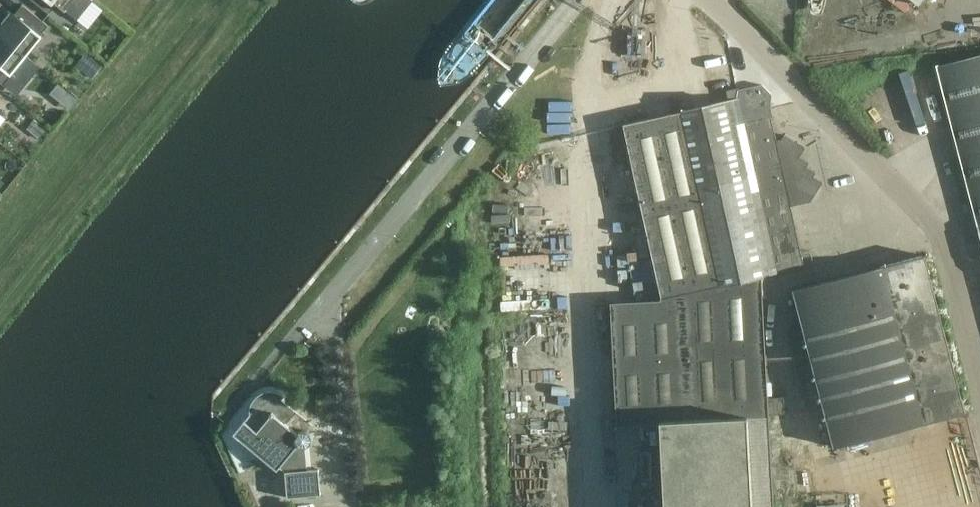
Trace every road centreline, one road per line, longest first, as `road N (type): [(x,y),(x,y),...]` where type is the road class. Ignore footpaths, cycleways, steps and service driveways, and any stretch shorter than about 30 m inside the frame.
road 1 (unclassified): [(979,398),(942,231),(701,0)]
road 2 (unclassified): [(316,313),(578,0)]

